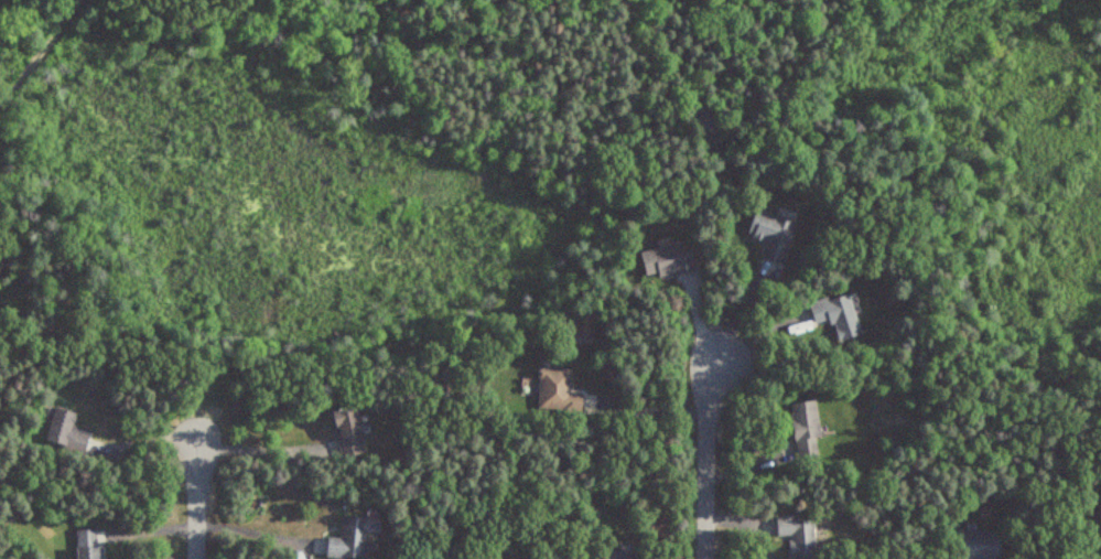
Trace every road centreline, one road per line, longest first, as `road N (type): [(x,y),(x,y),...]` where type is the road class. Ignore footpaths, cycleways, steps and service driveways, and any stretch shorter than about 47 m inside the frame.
road 1 (residential): [(706,558),(704,408),(719,361)]
road 2 (residential): [(197,558),(198,439)]

